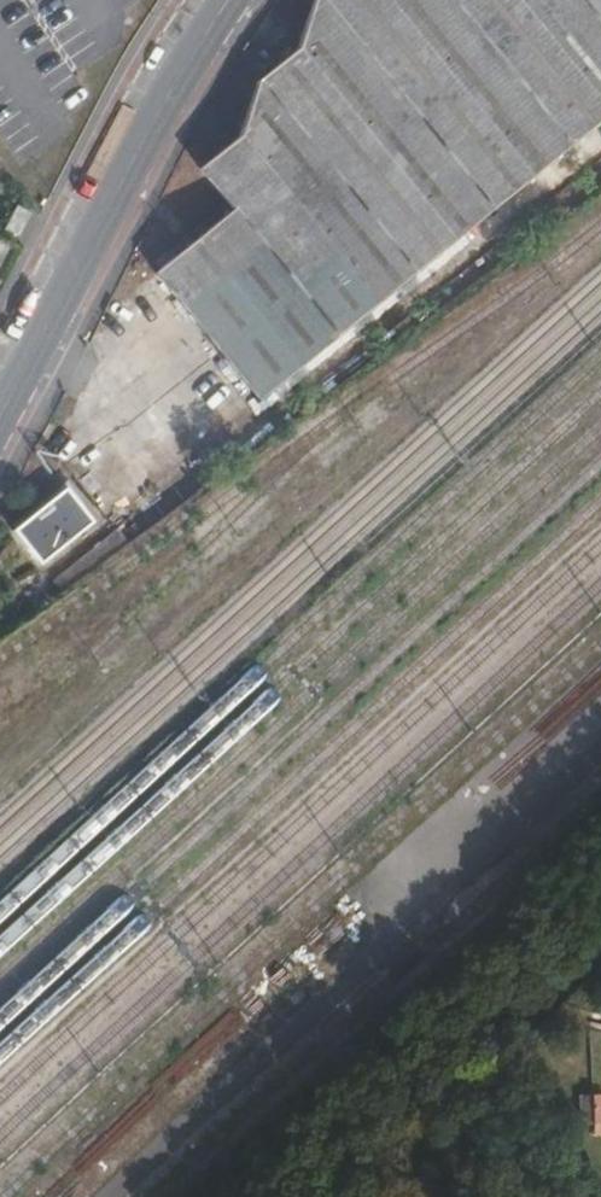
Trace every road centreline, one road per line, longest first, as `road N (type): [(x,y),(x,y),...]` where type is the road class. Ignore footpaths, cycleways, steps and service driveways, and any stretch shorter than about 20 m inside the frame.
road 1 (tertiary): [(0,411),(226,0)]

